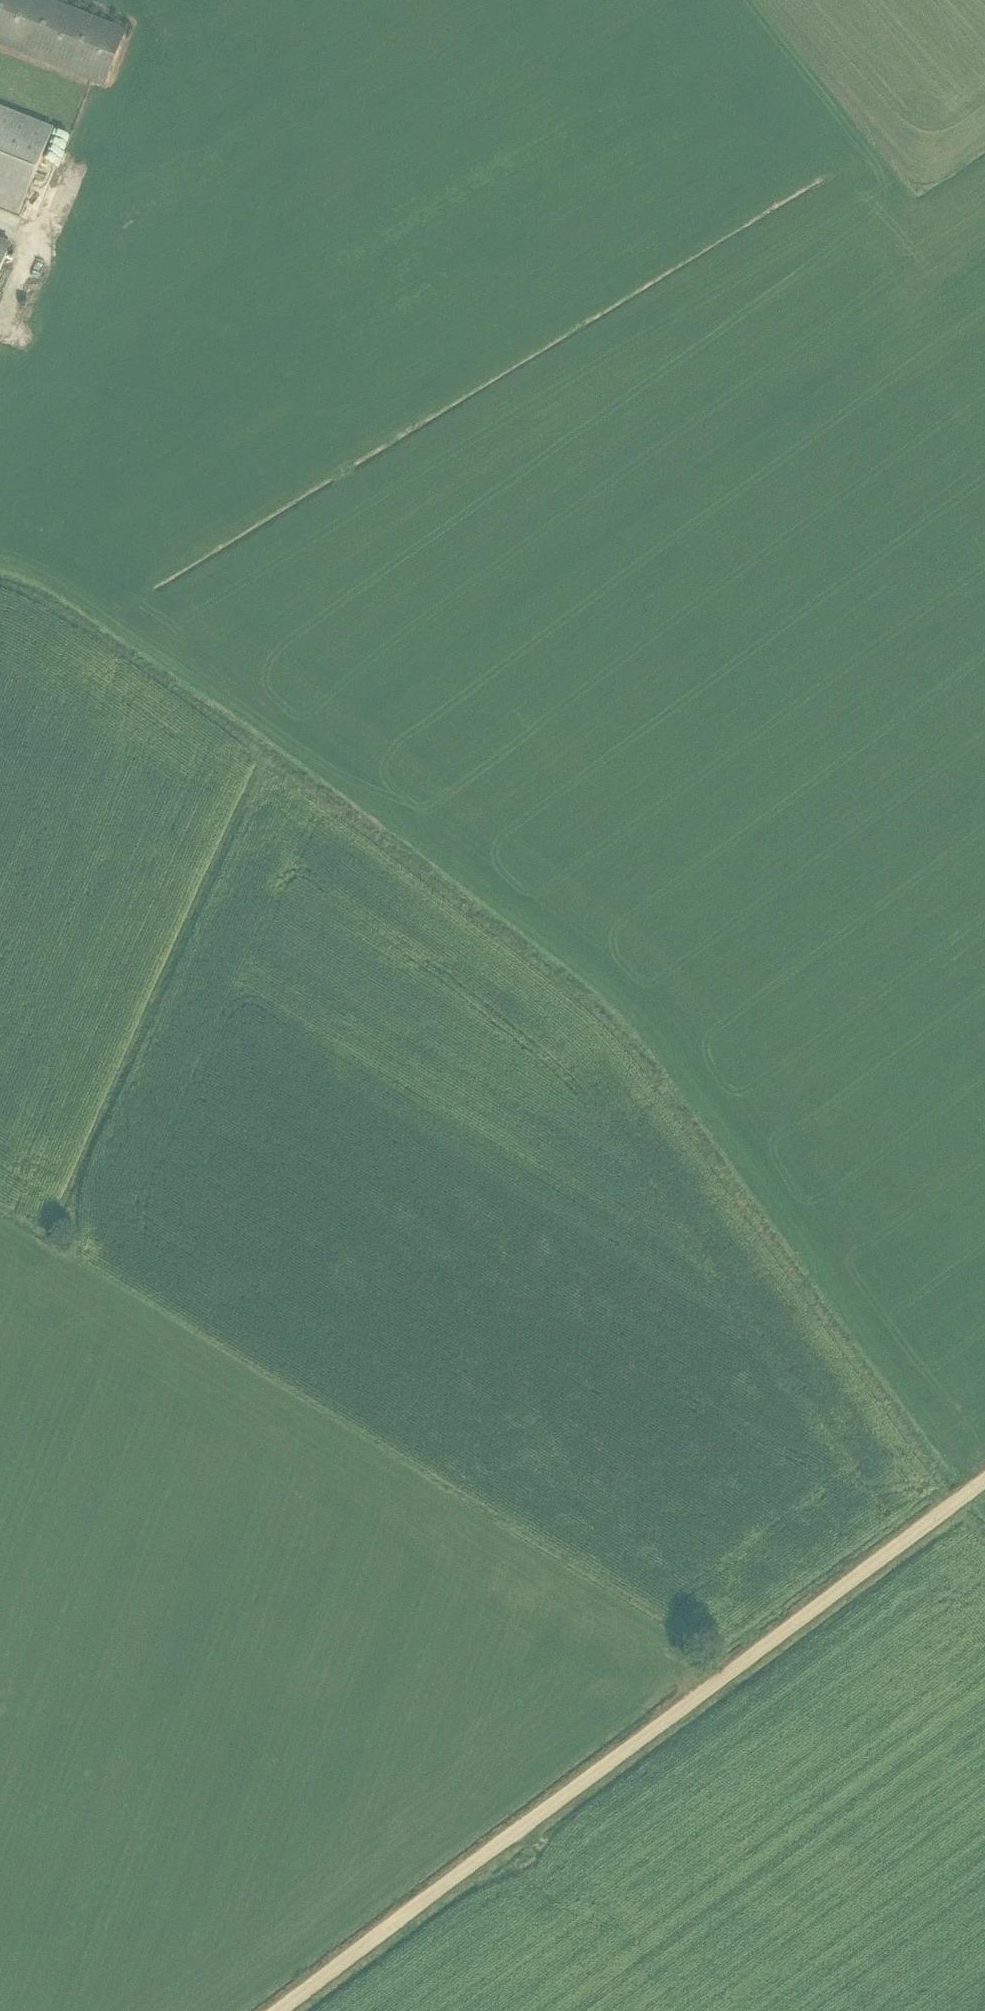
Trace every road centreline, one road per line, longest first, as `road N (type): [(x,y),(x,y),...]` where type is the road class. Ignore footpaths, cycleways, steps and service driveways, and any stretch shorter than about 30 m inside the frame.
road 1 (track): [(276,2010),(984,1477)]

